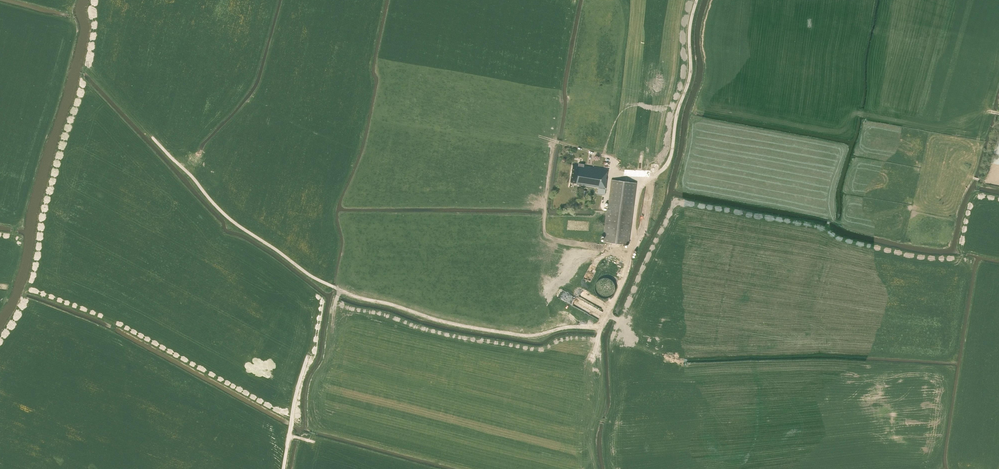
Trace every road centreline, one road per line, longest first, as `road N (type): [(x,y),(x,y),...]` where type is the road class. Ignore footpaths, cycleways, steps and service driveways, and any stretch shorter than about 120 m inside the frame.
road 1 (track): [(152,137),(228,217),(317,279),(440,321),(529,336),(601,328),(629,263),(640,175)]

